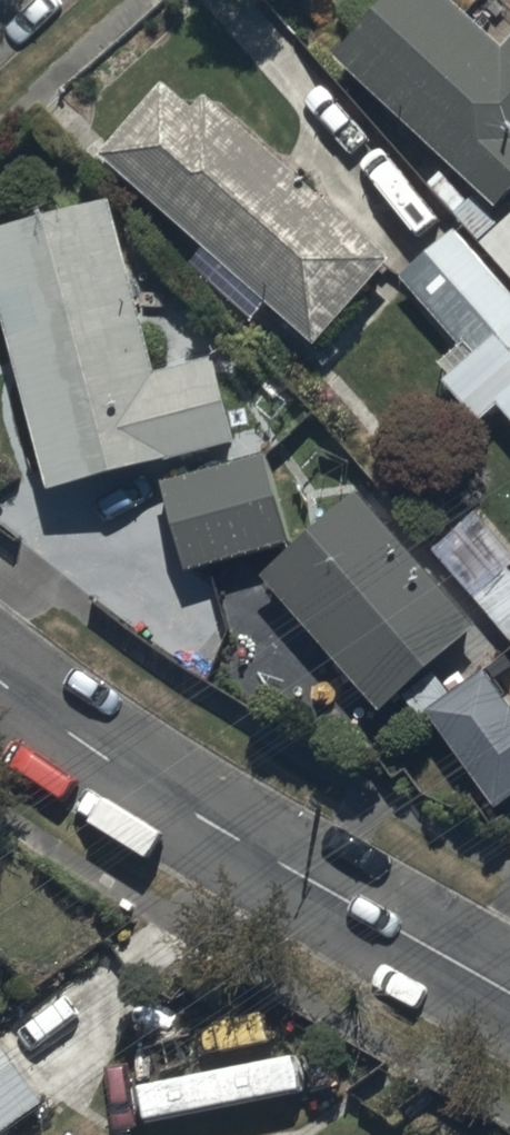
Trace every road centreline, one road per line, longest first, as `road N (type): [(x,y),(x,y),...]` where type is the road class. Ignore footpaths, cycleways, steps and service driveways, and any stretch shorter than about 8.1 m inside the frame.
road 1 (residential): [(0,685),(102,759),(509,995)]

